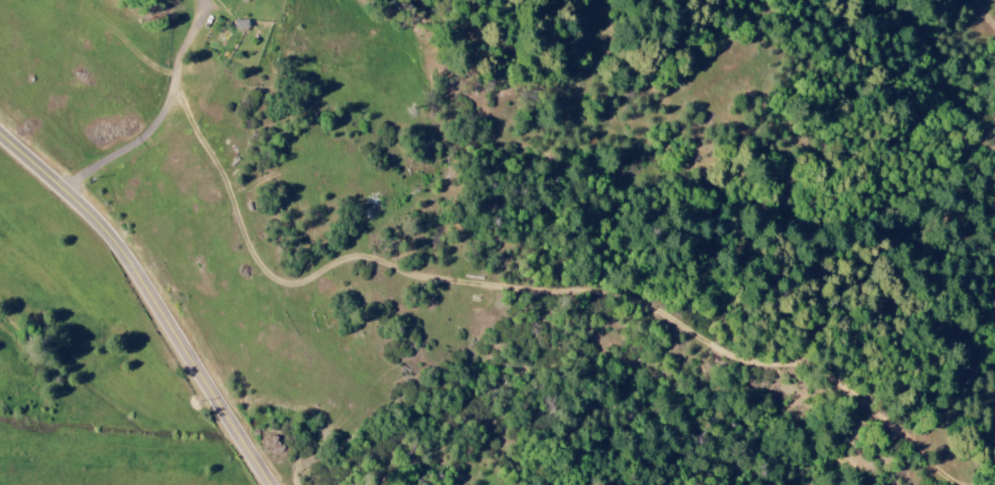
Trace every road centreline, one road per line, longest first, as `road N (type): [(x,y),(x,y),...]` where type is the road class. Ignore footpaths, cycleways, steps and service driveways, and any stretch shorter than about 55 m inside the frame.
road 1 (tertiary): [(279,484),(130,252),(100,214),(0,127)]

